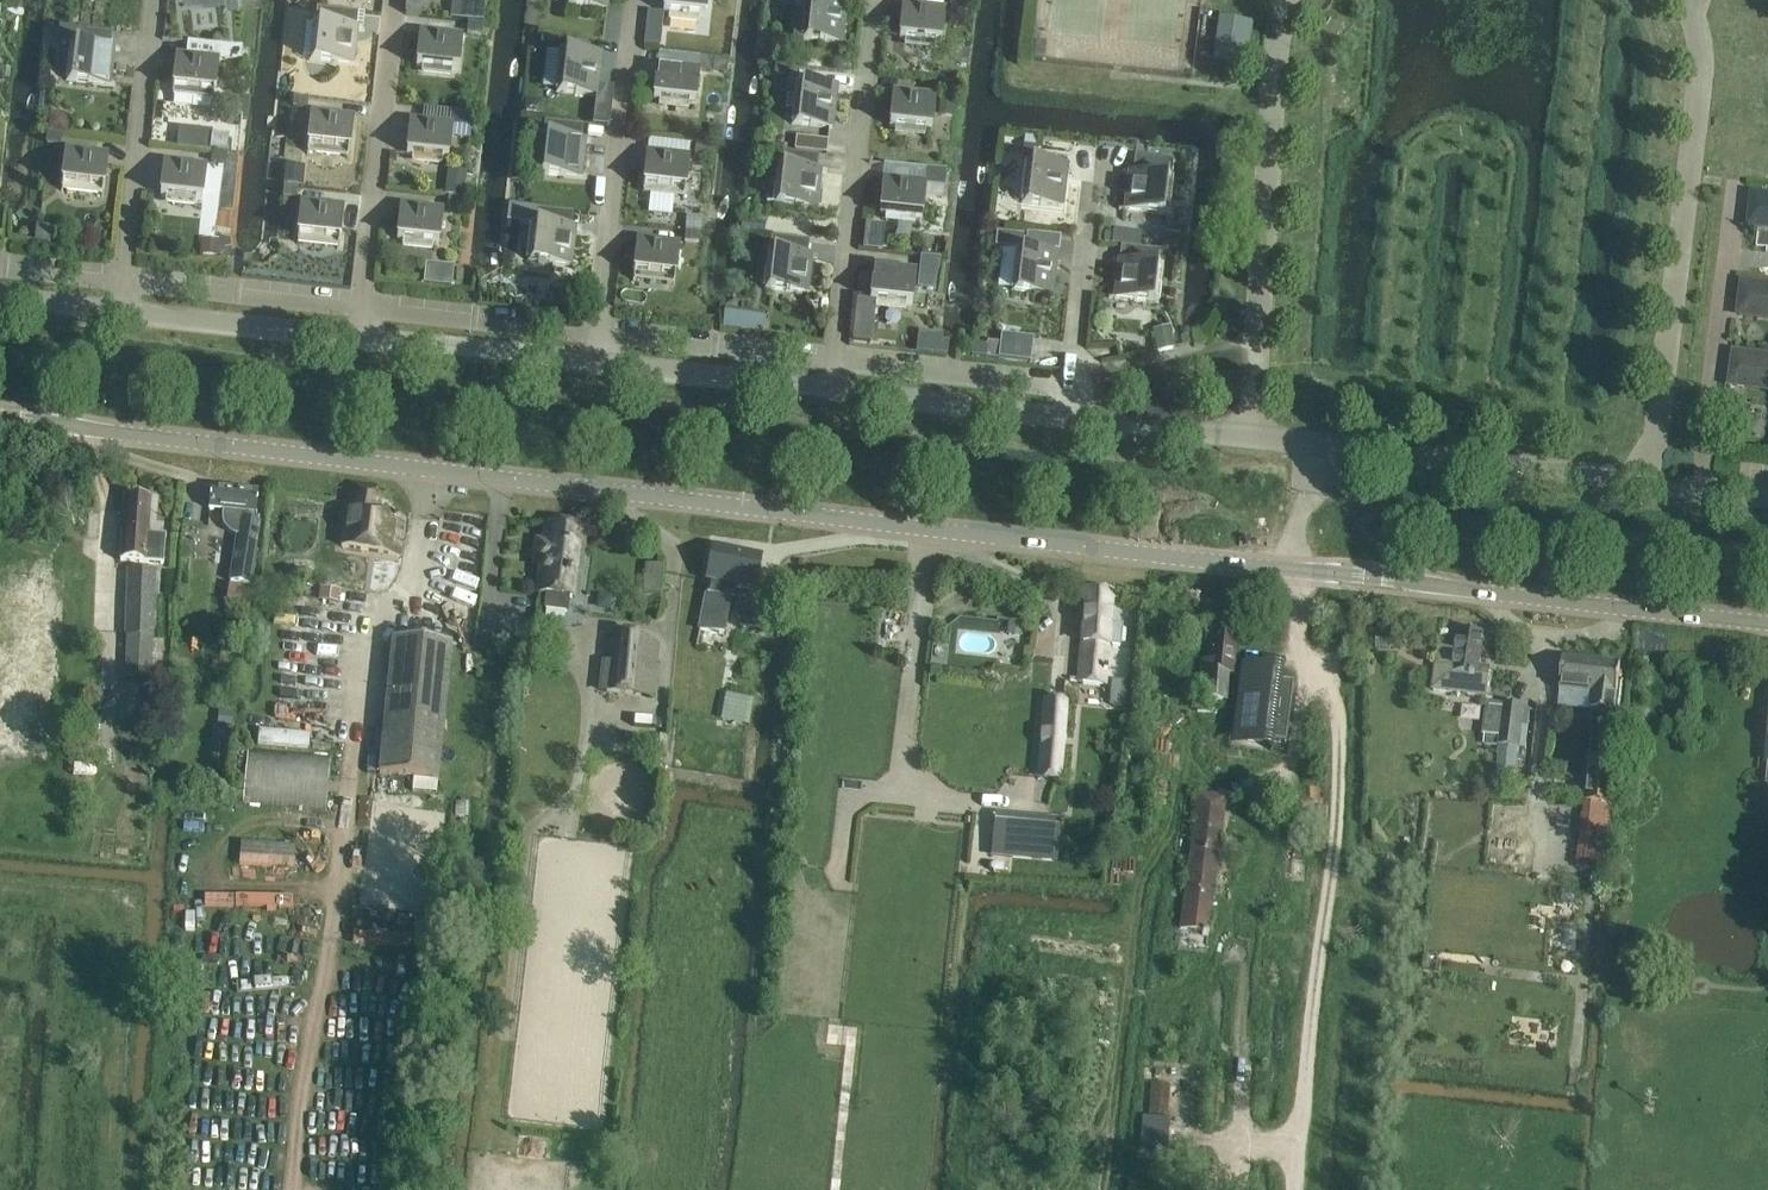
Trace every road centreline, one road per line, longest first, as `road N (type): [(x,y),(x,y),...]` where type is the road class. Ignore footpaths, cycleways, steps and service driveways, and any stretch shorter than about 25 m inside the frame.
road 1 (residential): [(1767,495),(1676,492),(1648,482),(0,295)]
road 2 (tertiary): [(1767,623),(0,416)]

